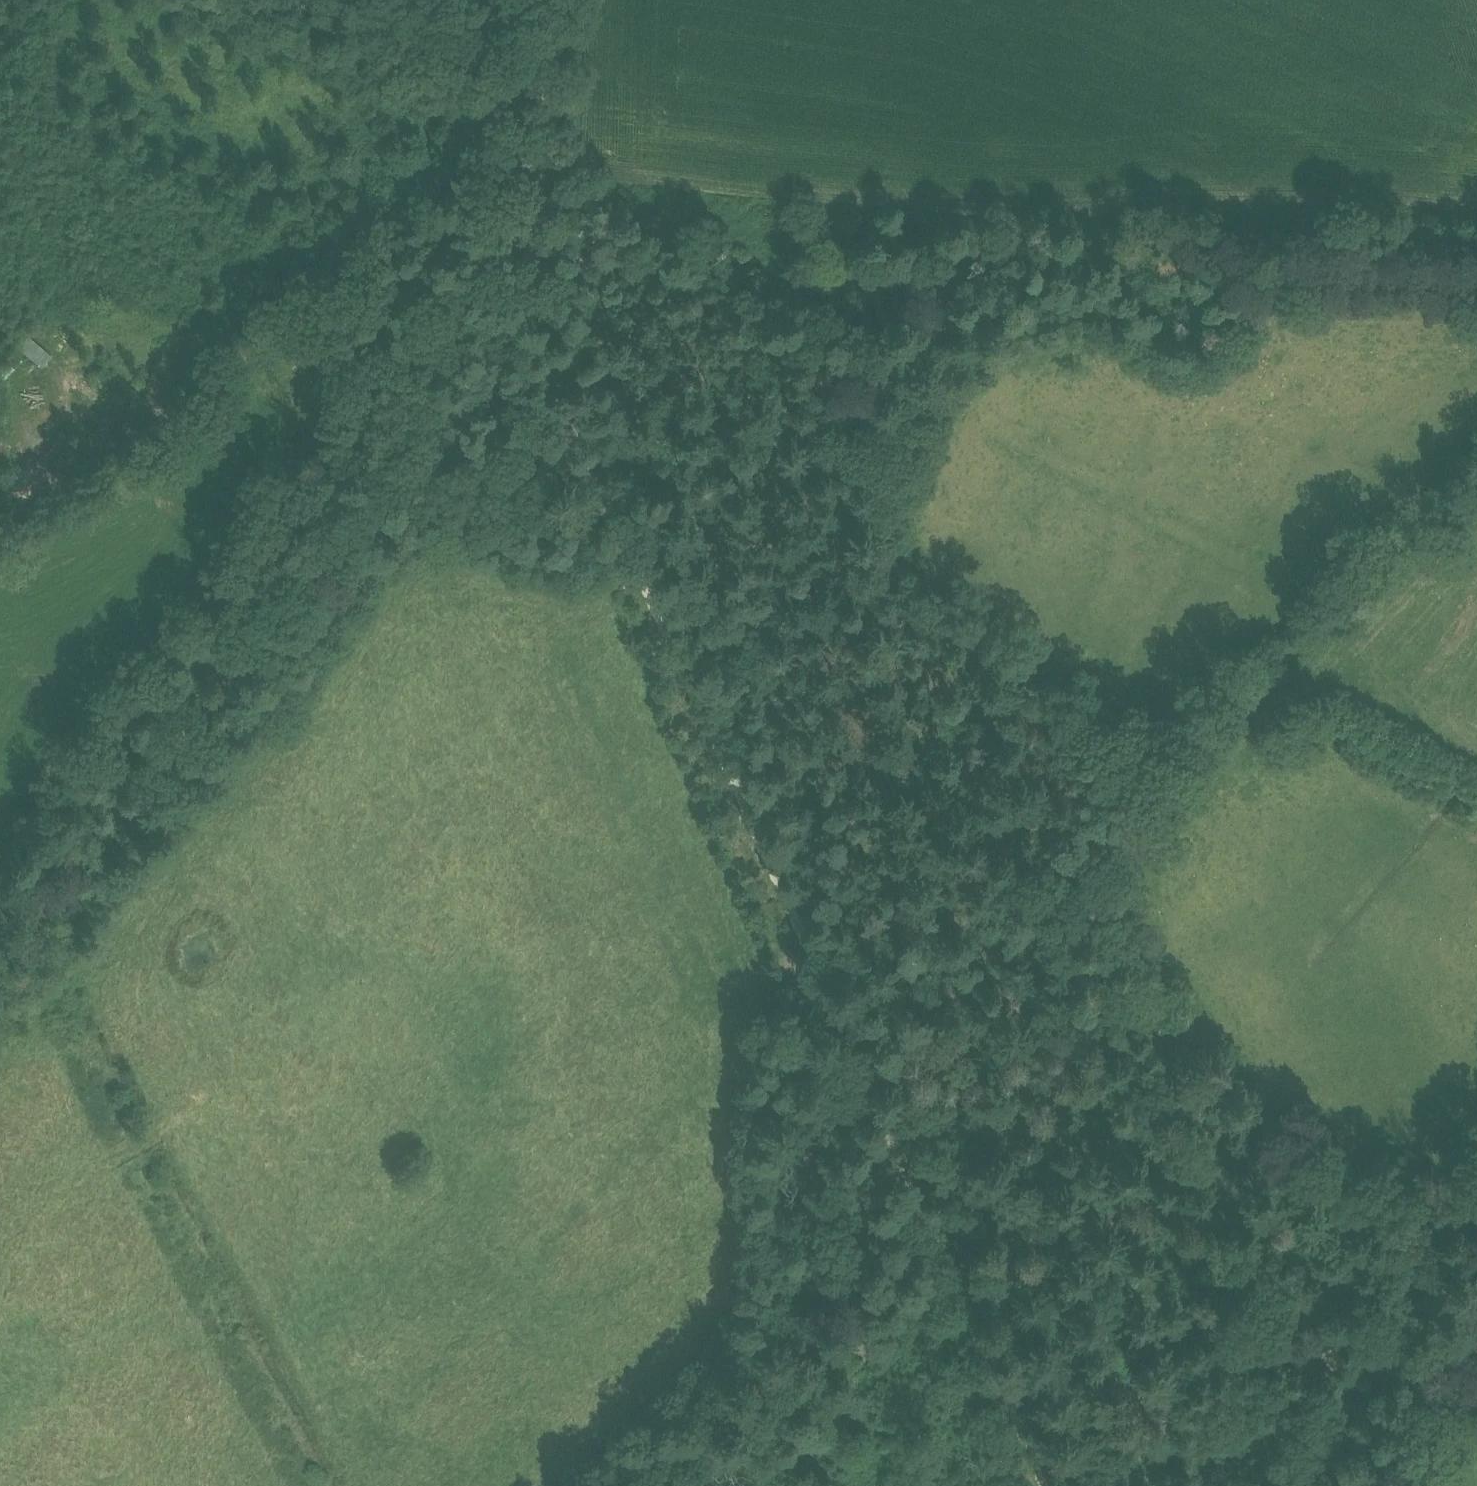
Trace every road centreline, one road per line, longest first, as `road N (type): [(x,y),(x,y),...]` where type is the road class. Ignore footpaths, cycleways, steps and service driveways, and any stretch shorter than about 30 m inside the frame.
road 1 (track): [(595,479),(1046,1485)]
road 2 (track): [(543,0),(531,266),(559,396),(595,479)]

